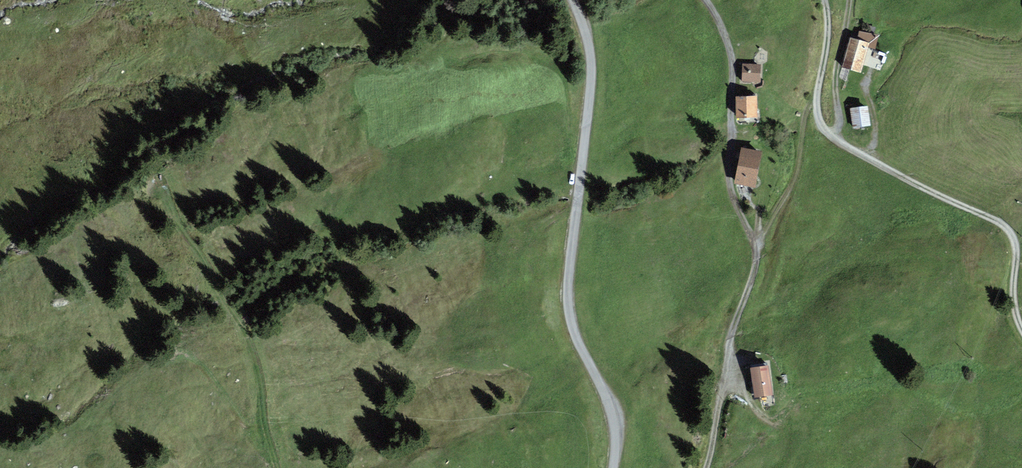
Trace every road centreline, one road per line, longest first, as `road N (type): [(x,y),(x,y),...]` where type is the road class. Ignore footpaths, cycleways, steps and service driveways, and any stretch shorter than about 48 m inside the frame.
road 1 (track): [(705,467),(757,244),(733,201),(728,166),(732,58),(704,0)]
road 2 (unclassified): [(612,467),(612,405),(584,360),(569,307),(591,70),(577,0)]
road 3 (track): [(825,0),(817,93),(823,127),(1009,230),(1021,329)]
road 4 (track): [(275,462),(196,366),(178,355),(153,362),(100,409)]
road 5 (track): [(276,467),(251,351),(228,305)]
road 6 (track): [(757,244),(795,179),(805,113),(817,93)]
road 7 (track): [(835,137),(836,64),(850,0)]

